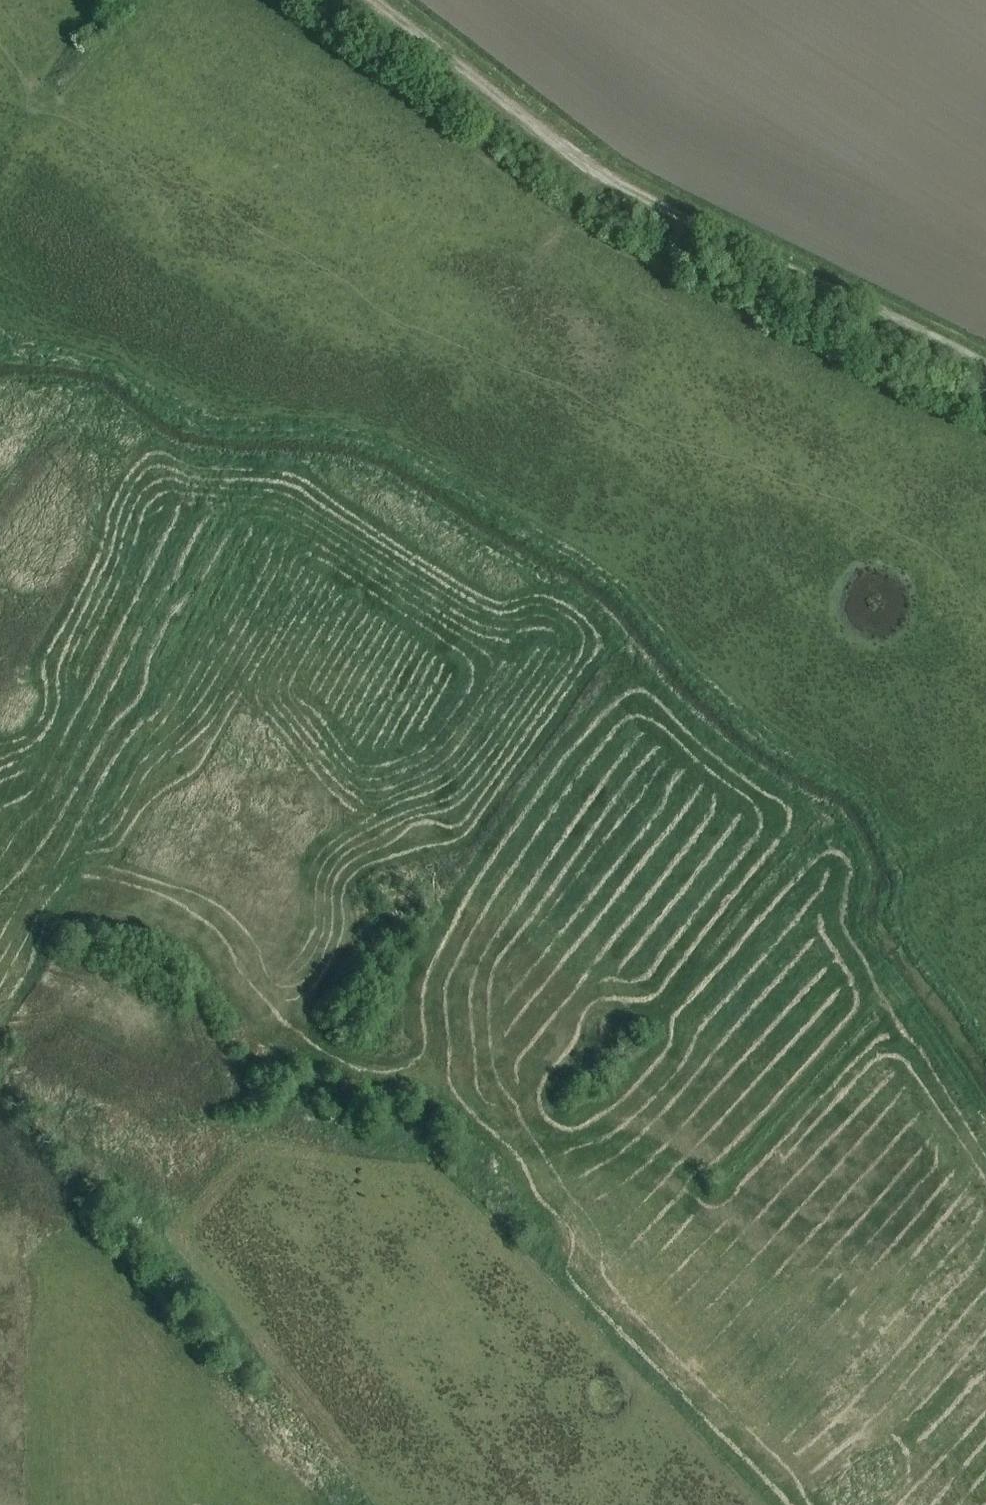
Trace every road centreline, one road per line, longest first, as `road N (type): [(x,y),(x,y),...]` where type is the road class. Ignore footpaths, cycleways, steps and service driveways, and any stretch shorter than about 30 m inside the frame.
road 1 (track): [(368,0),(574,157),(985,363)]

